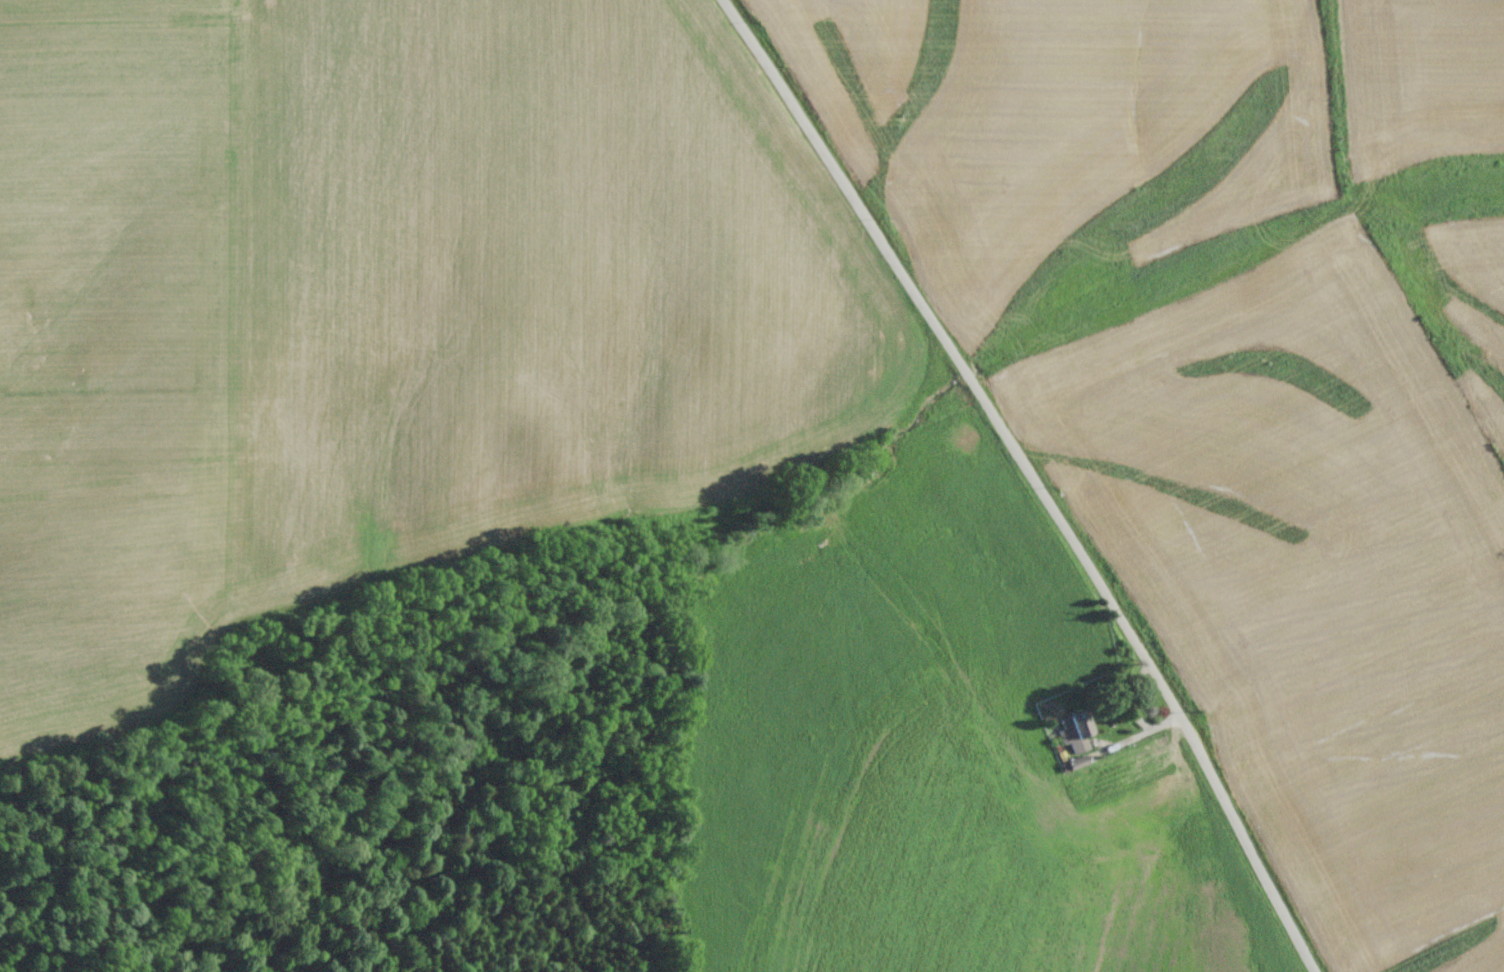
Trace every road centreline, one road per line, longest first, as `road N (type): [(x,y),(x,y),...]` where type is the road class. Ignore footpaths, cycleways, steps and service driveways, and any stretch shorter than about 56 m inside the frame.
road 1 (residential): [(1340,971),(1090,532),(757,0)]

